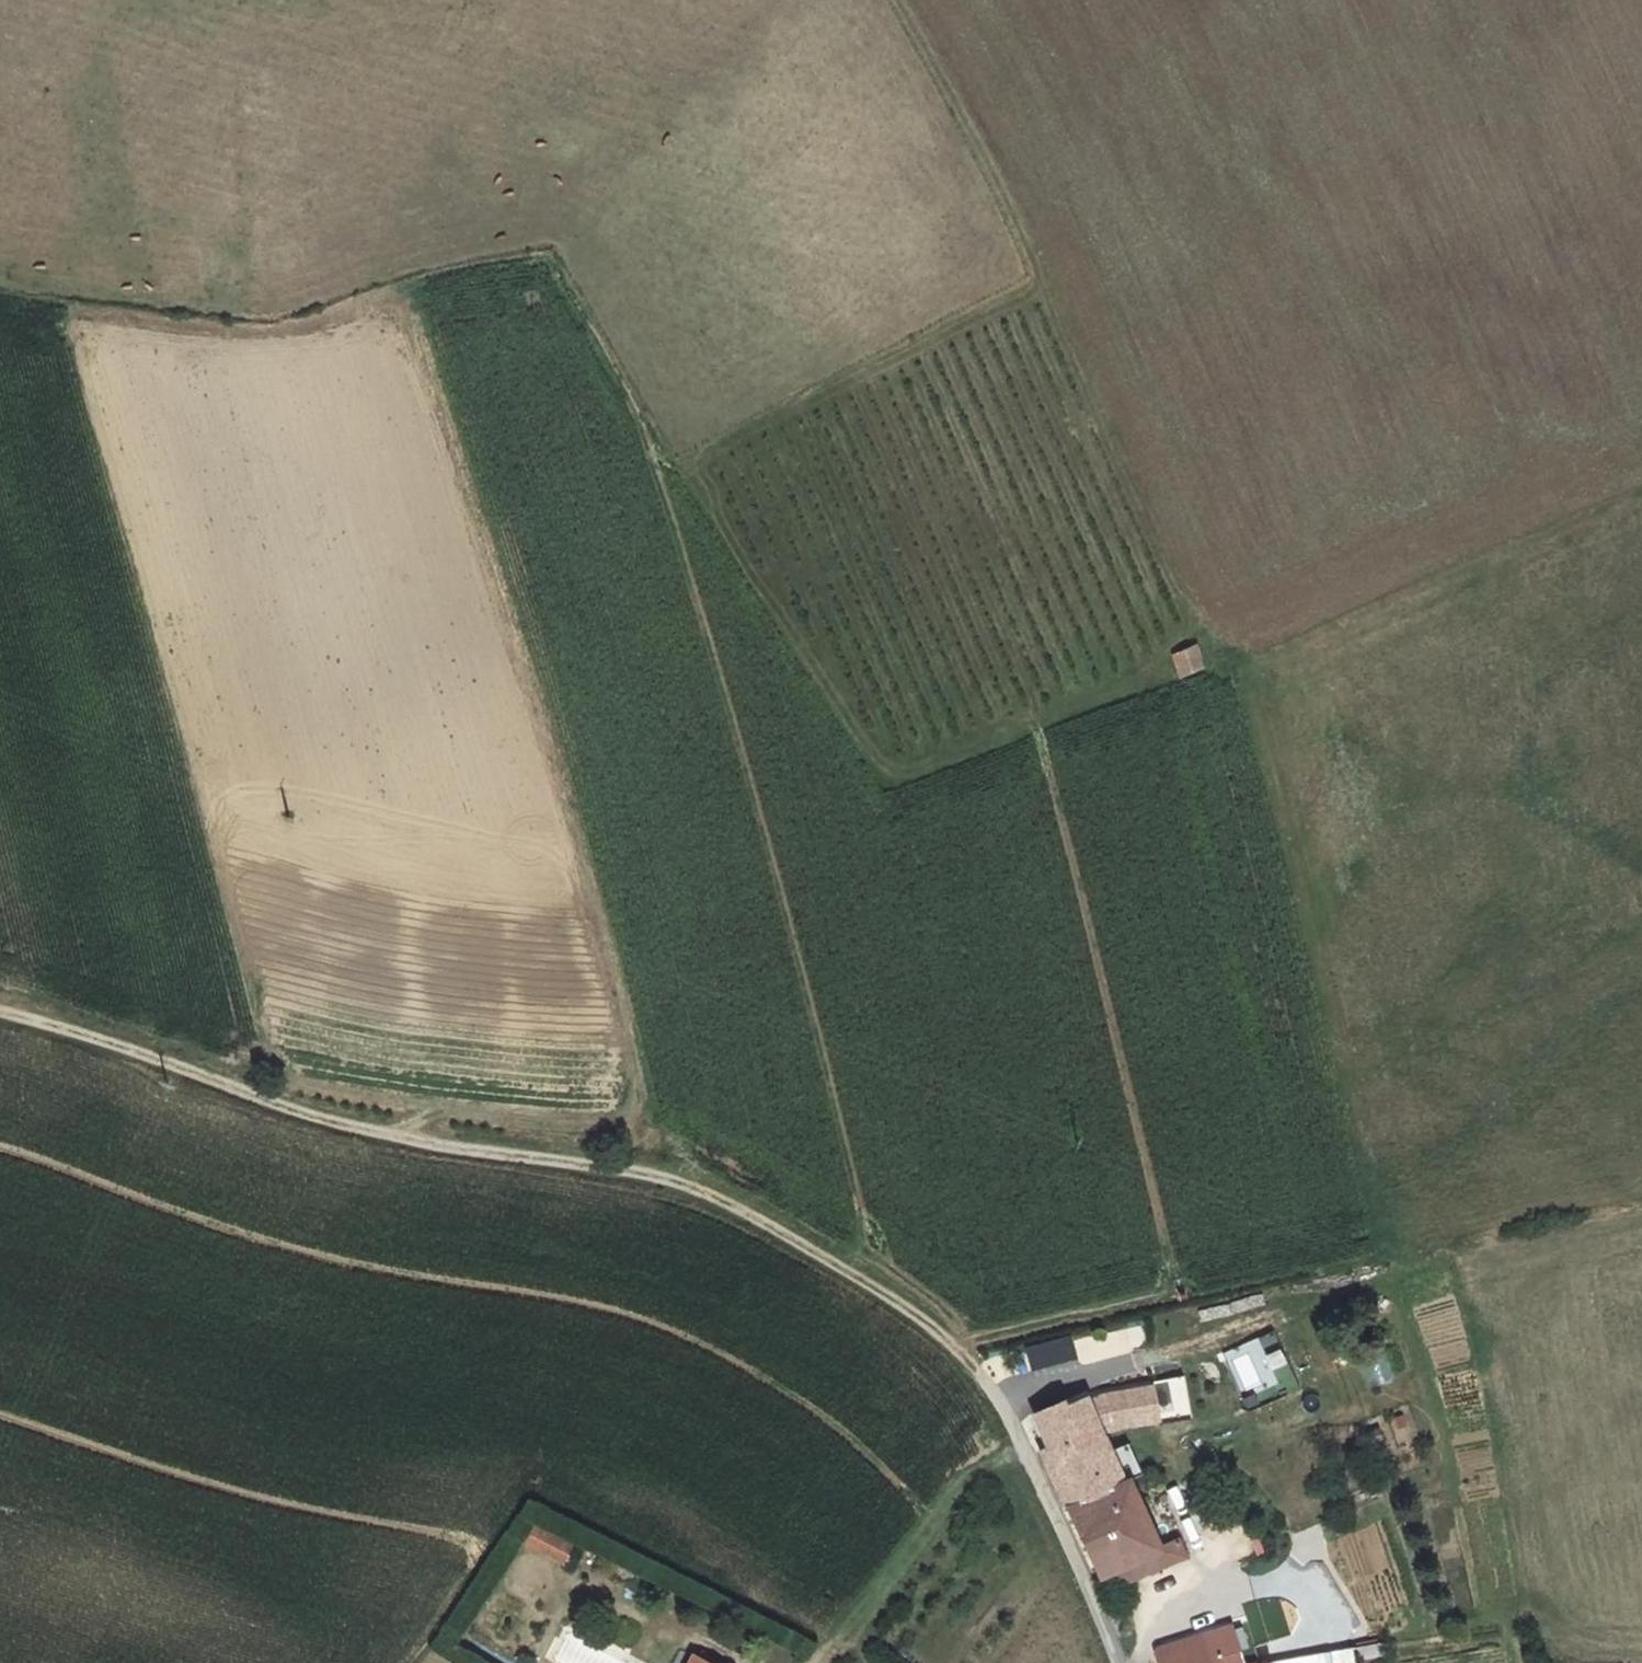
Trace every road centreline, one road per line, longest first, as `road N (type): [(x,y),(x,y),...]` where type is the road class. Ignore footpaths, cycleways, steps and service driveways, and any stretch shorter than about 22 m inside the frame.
road 1 (track): [(0,1021),(124,1050),(262,1104),(430,1145),(651,1181),(736,1207),(930,1333),(979,1376)]
road 2 (unclassified): [(1113,1662),(1086,1590),(979,1376)]
road 3 (track): [(1020,1455),(981,1466),(817,1662)]

